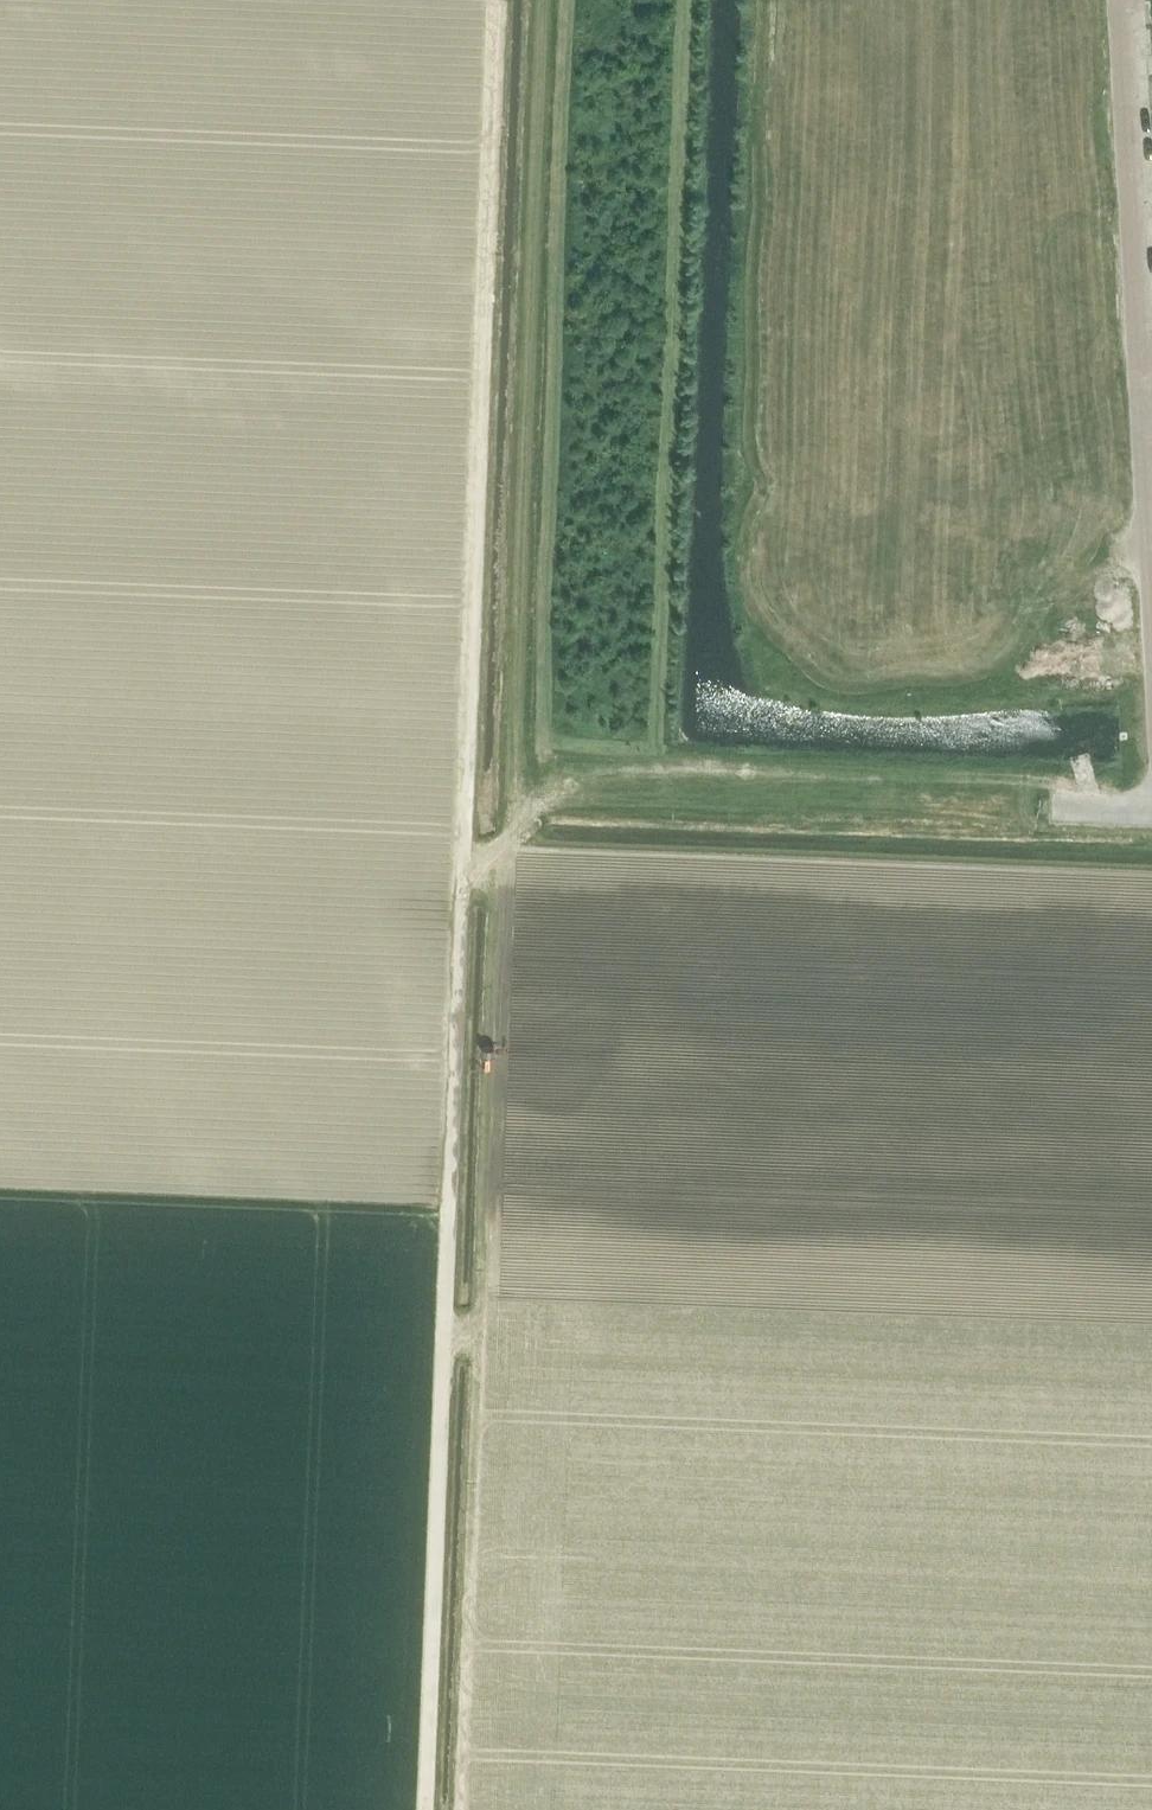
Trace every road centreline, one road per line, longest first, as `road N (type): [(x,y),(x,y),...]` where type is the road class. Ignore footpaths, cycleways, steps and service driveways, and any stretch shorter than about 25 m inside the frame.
road 1 (residential): [(1150,548),(939,581),(911,560),(867,271),(872,0)]
road 2 (residential): [(1141,376),(1120,0)]
road 3 (residential): [(1150,548),(1141,376)]

